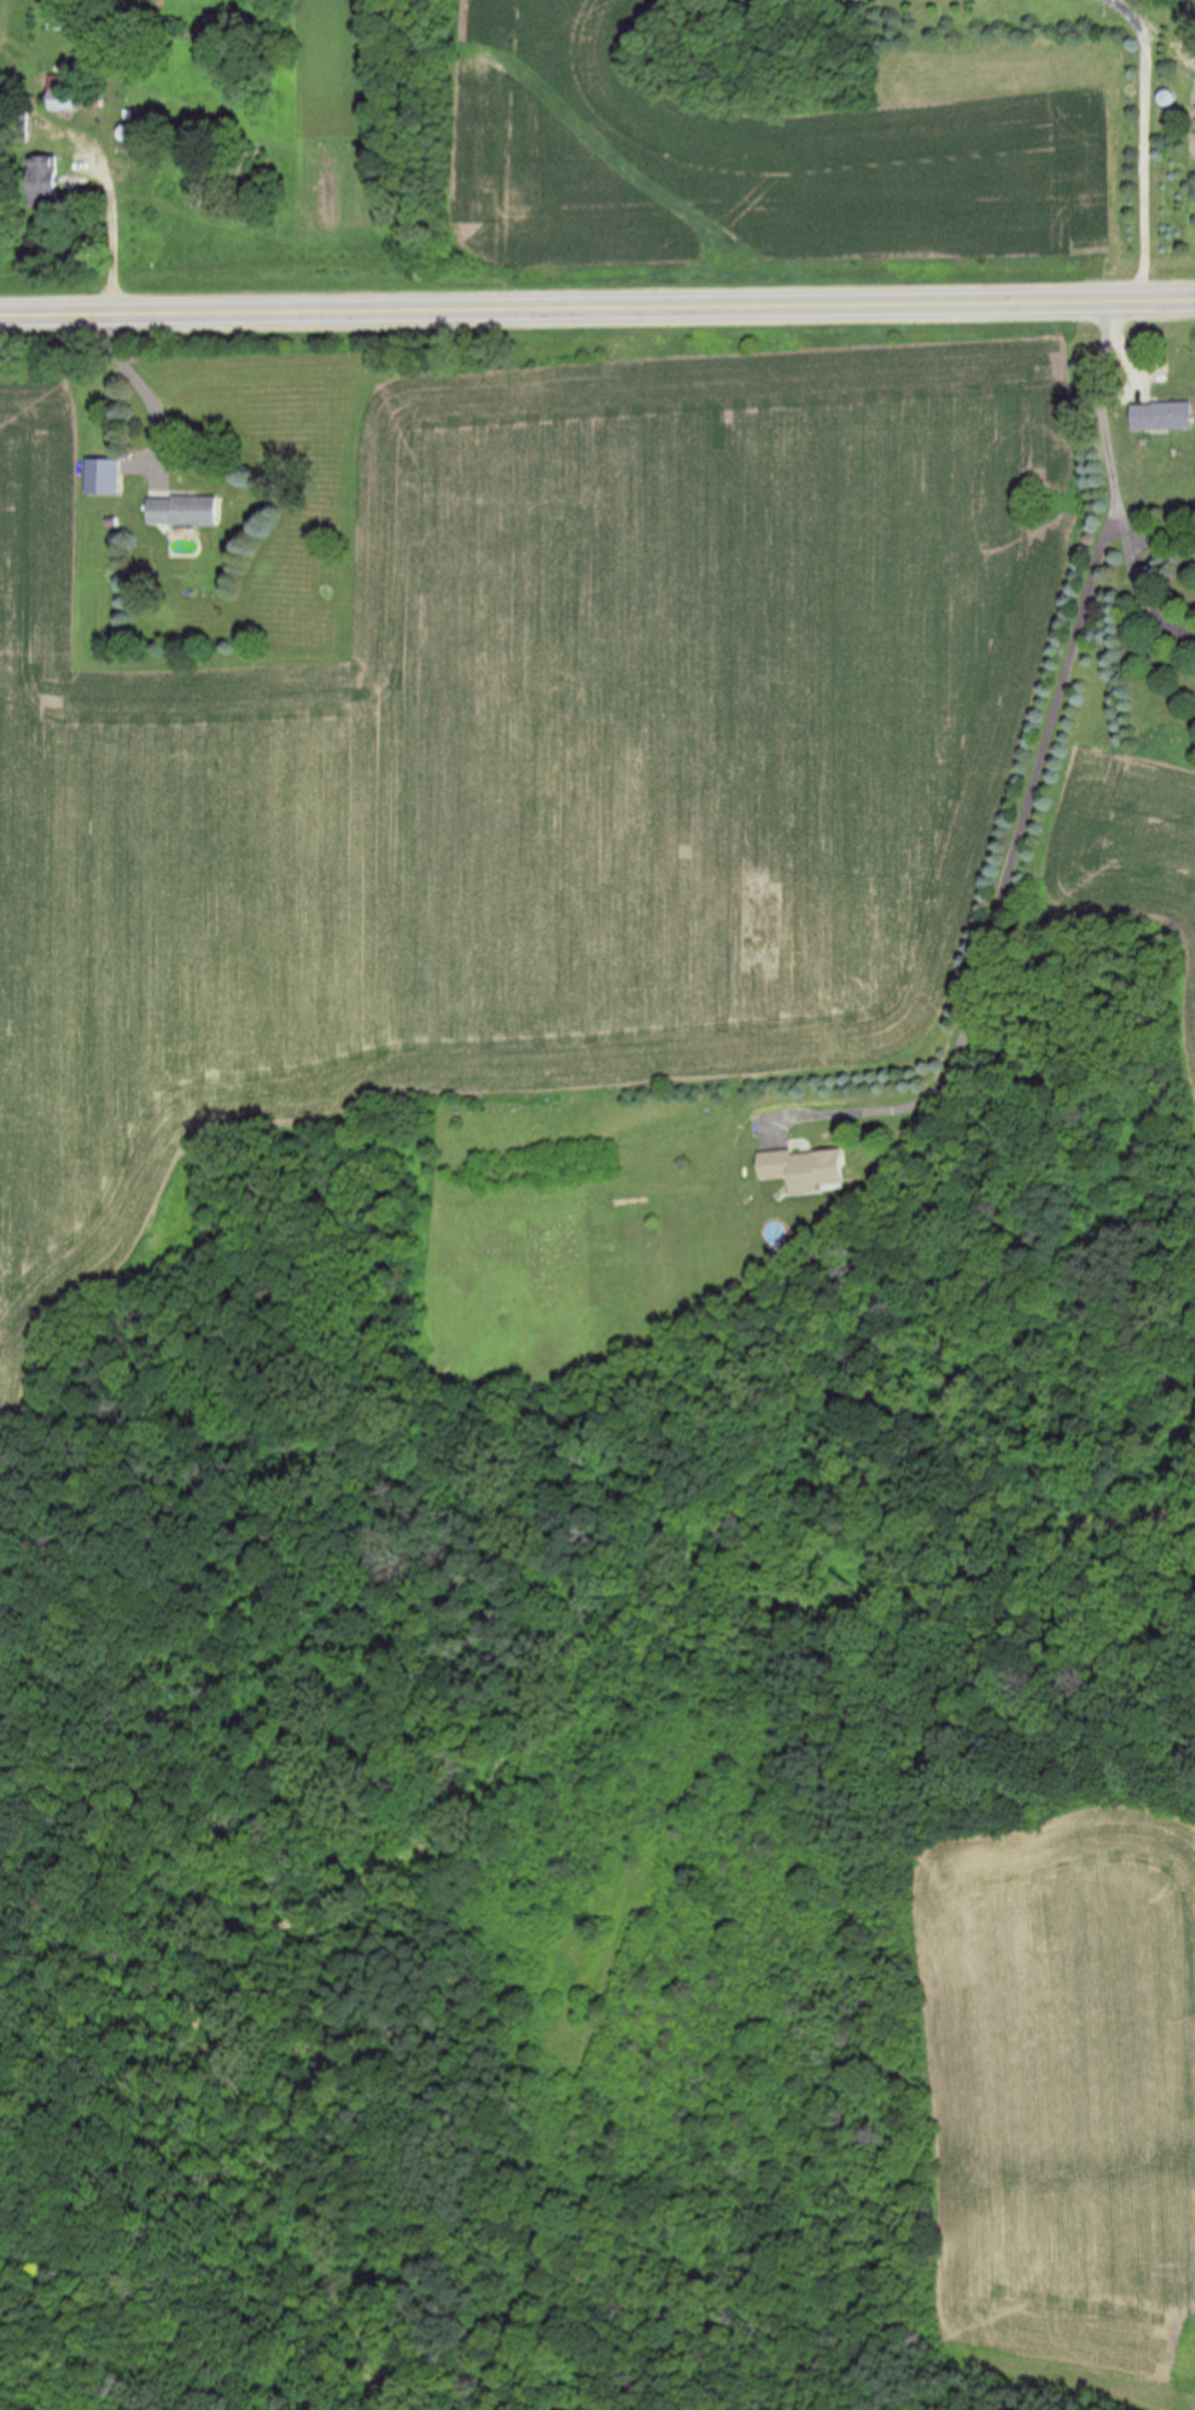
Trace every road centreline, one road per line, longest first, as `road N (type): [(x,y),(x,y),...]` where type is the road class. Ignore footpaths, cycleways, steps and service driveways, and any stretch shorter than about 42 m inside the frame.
road 1 (trunk): [(0,317),(1194,296)]

